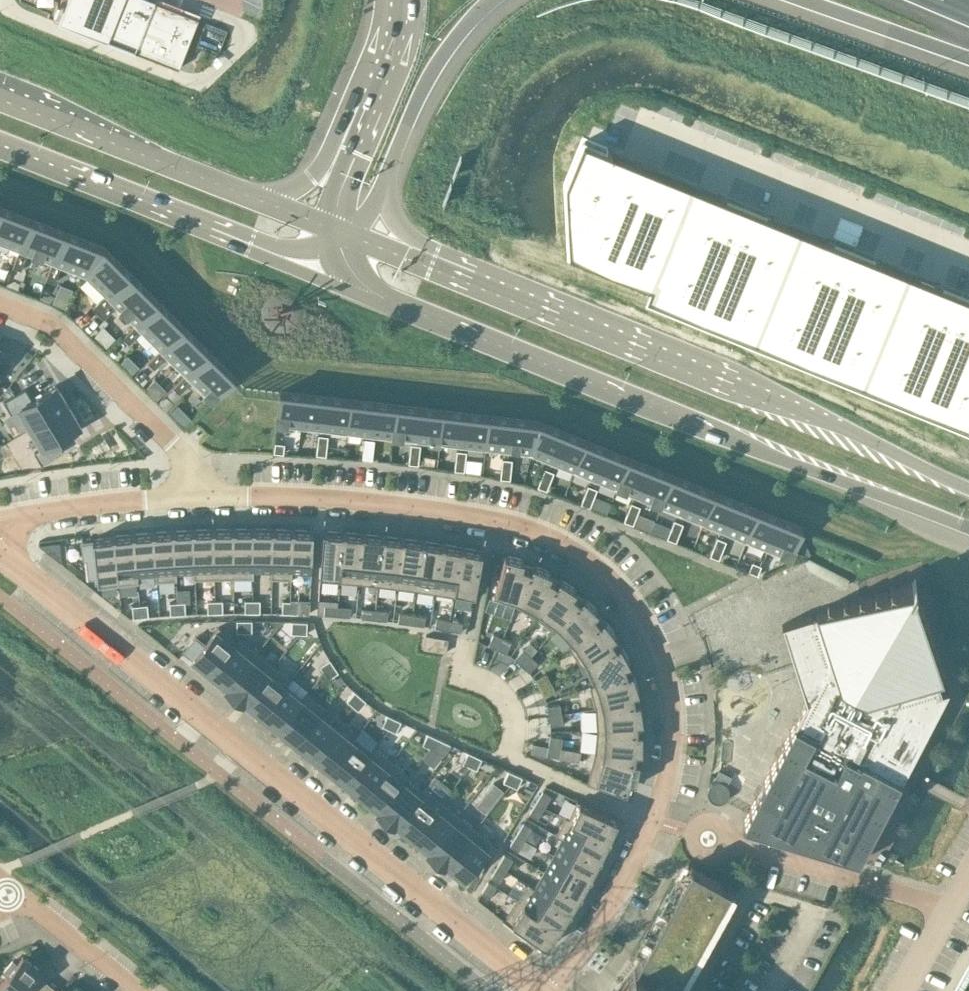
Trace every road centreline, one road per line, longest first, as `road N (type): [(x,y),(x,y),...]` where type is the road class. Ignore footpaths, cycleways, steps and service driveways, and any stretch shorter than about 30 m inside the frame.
road 1 (residential): [(554,990),(642,853),(668,775),(673,709),(640,614),(600,566),(528,527),(341,498),(224,495)]
road 2 (residential): [(541,990),(0,553)]
road 3 (secondary): [(381,303),(712,435),(968,526)]
road 4 (secondary): [(968,488),(431,266)]
road 5 (unclassified): [(968,258),(637,126)]
road 6 (residential): [(224,495),(51,325),(0,305)]
road 7 (tertiary): [(0,152),(275,261)]
road 8 (tertiary): [(252,196),(0,98)]
road 9 (residential): [(950,907),(705,836)]
road 10 (residential): [(224,495),(0,520)]
road 11 (motorway): [(383,183),(432,70),(491,0)]
road 12 (motorway): [(807,0),(968,57)]
road 13 (residential): [(137,990),(12,891)]
road 14 (motorway): [(368,106),(298,187),(252,196)]
road 15 (motorway): [(368,106),(340,203),(339,231)]

